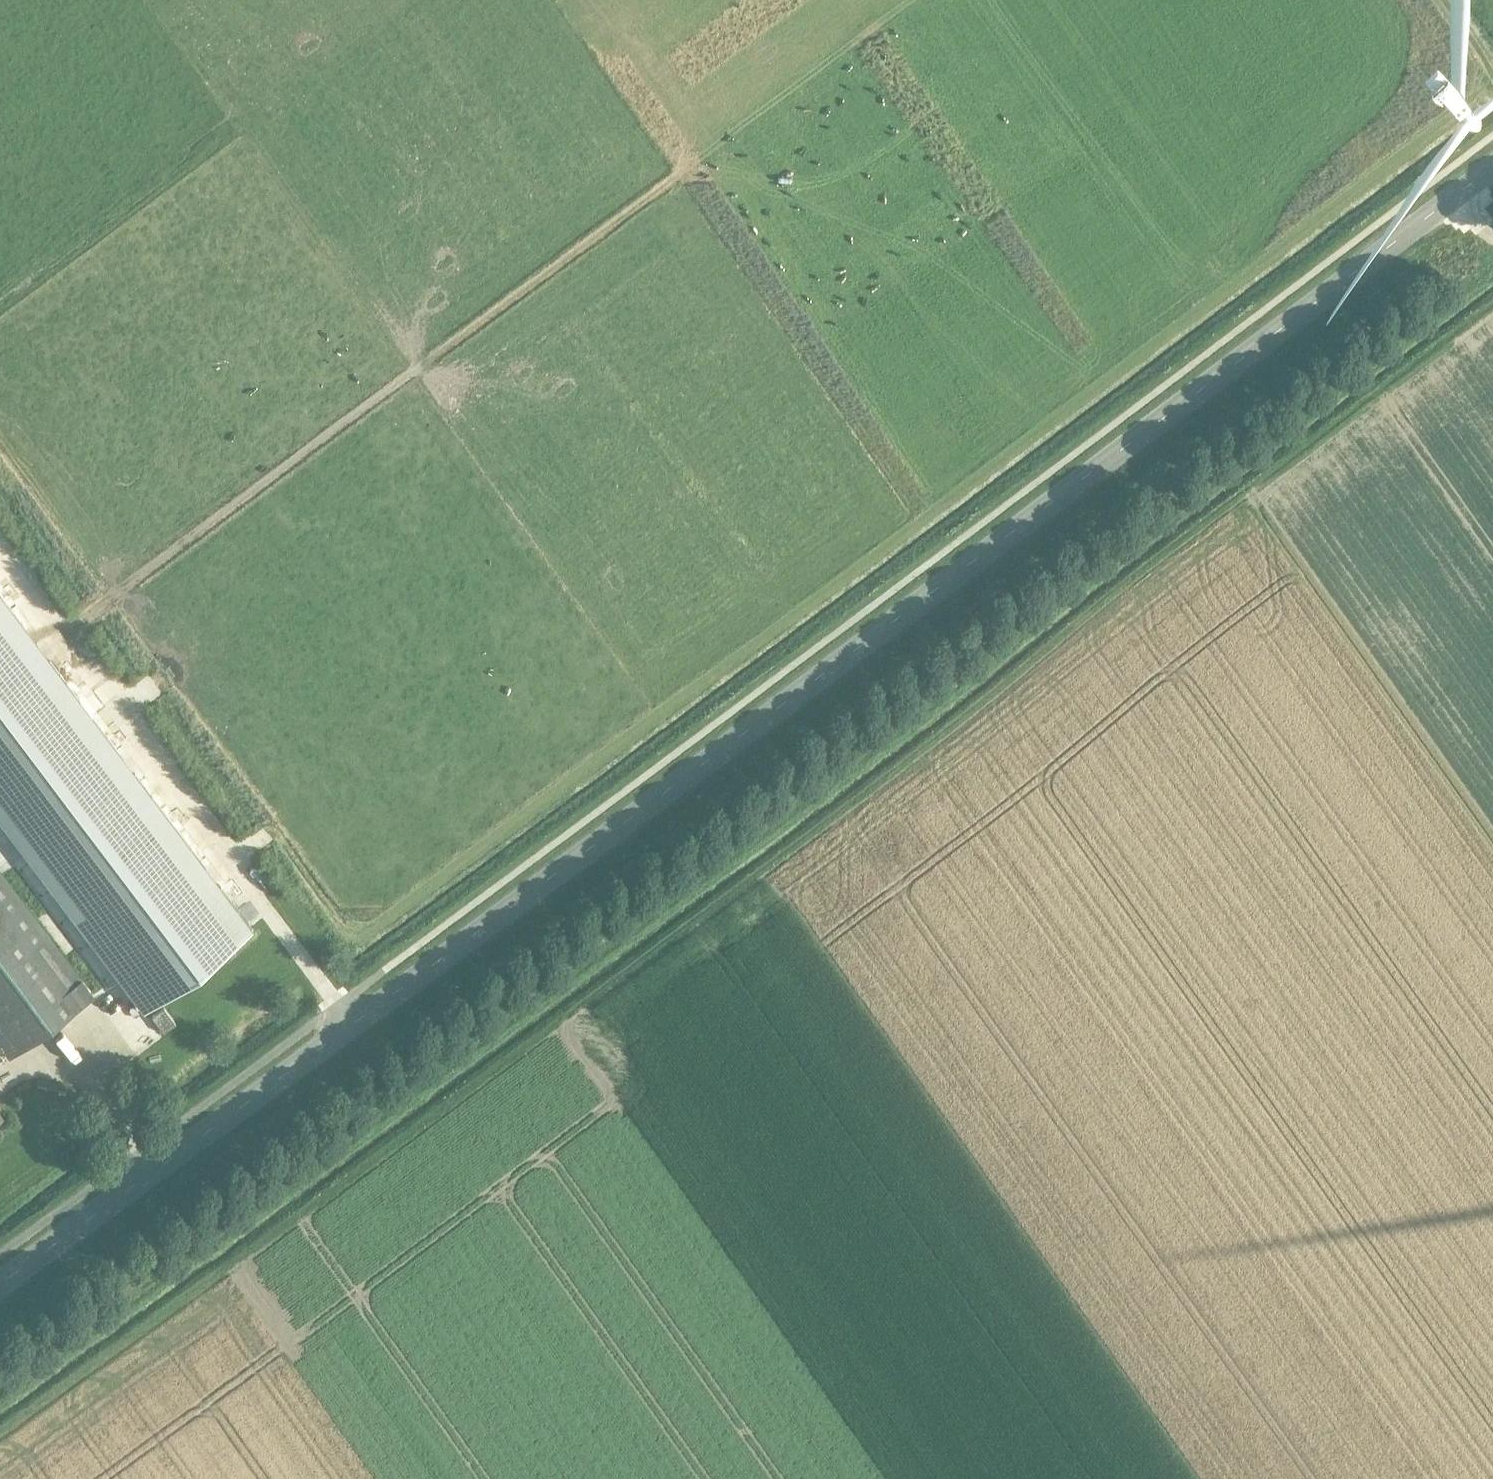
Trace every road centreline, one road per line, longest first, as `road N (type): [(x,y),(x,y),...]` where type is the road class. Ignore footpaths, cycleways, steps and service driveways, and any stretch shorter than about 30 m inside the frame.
road 1 (unclassified): [(0,1283),(1492,166)]

